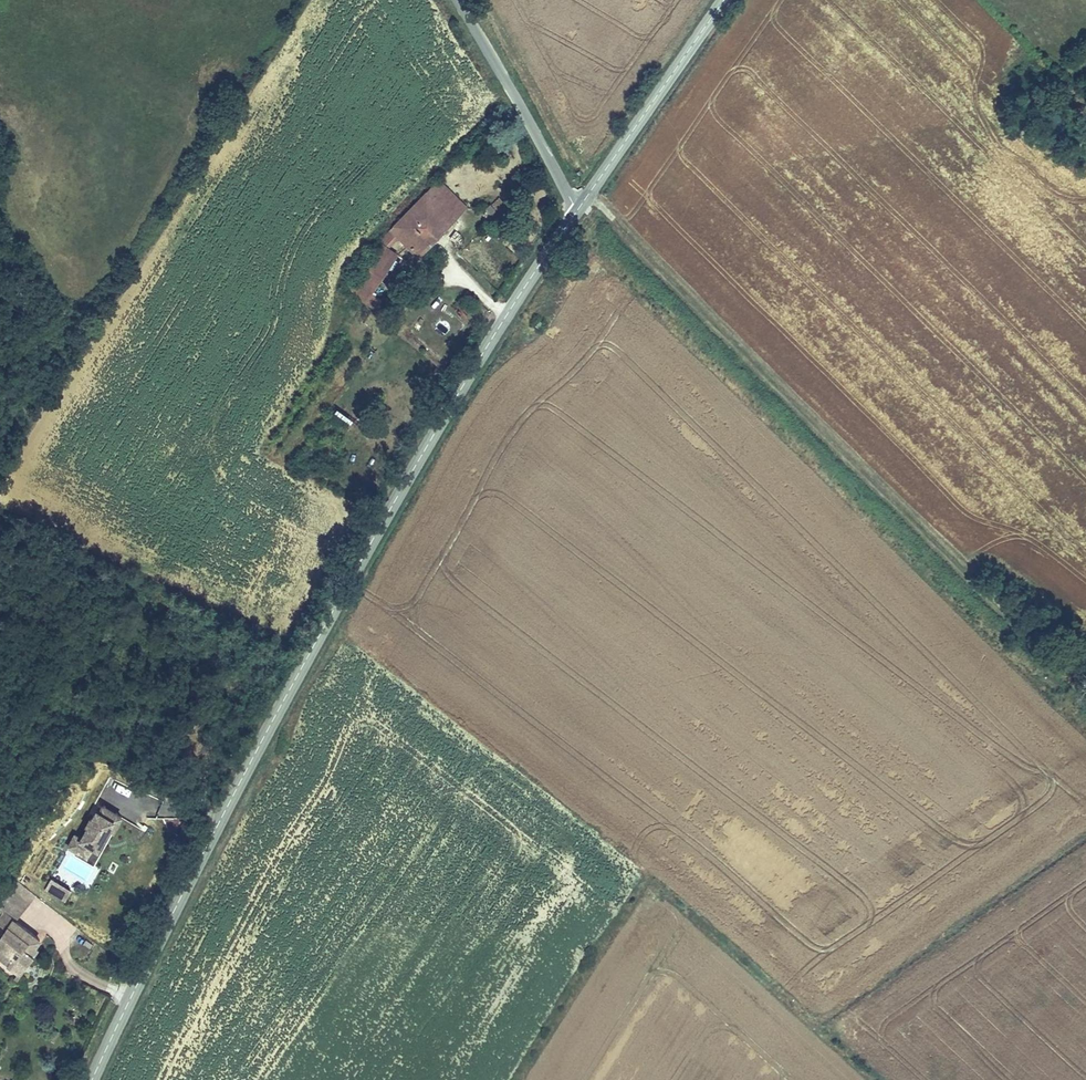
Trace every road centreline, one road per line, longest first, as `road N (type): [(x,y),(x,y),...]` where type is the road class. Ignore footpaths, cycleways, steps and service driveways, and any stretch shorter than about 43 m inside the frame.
road 1 (tertiary): [(92,1079),(282,704),(438,426),(577,210)]
road 2 (track): [(1085,685),(584,200)]
road 3 (tertiary): [(577,210),(724,0)]
road 4 (residential): [(457,0),(577,210)]
road 5 (track): [(963,566),(1011,563),(1085,626)]

